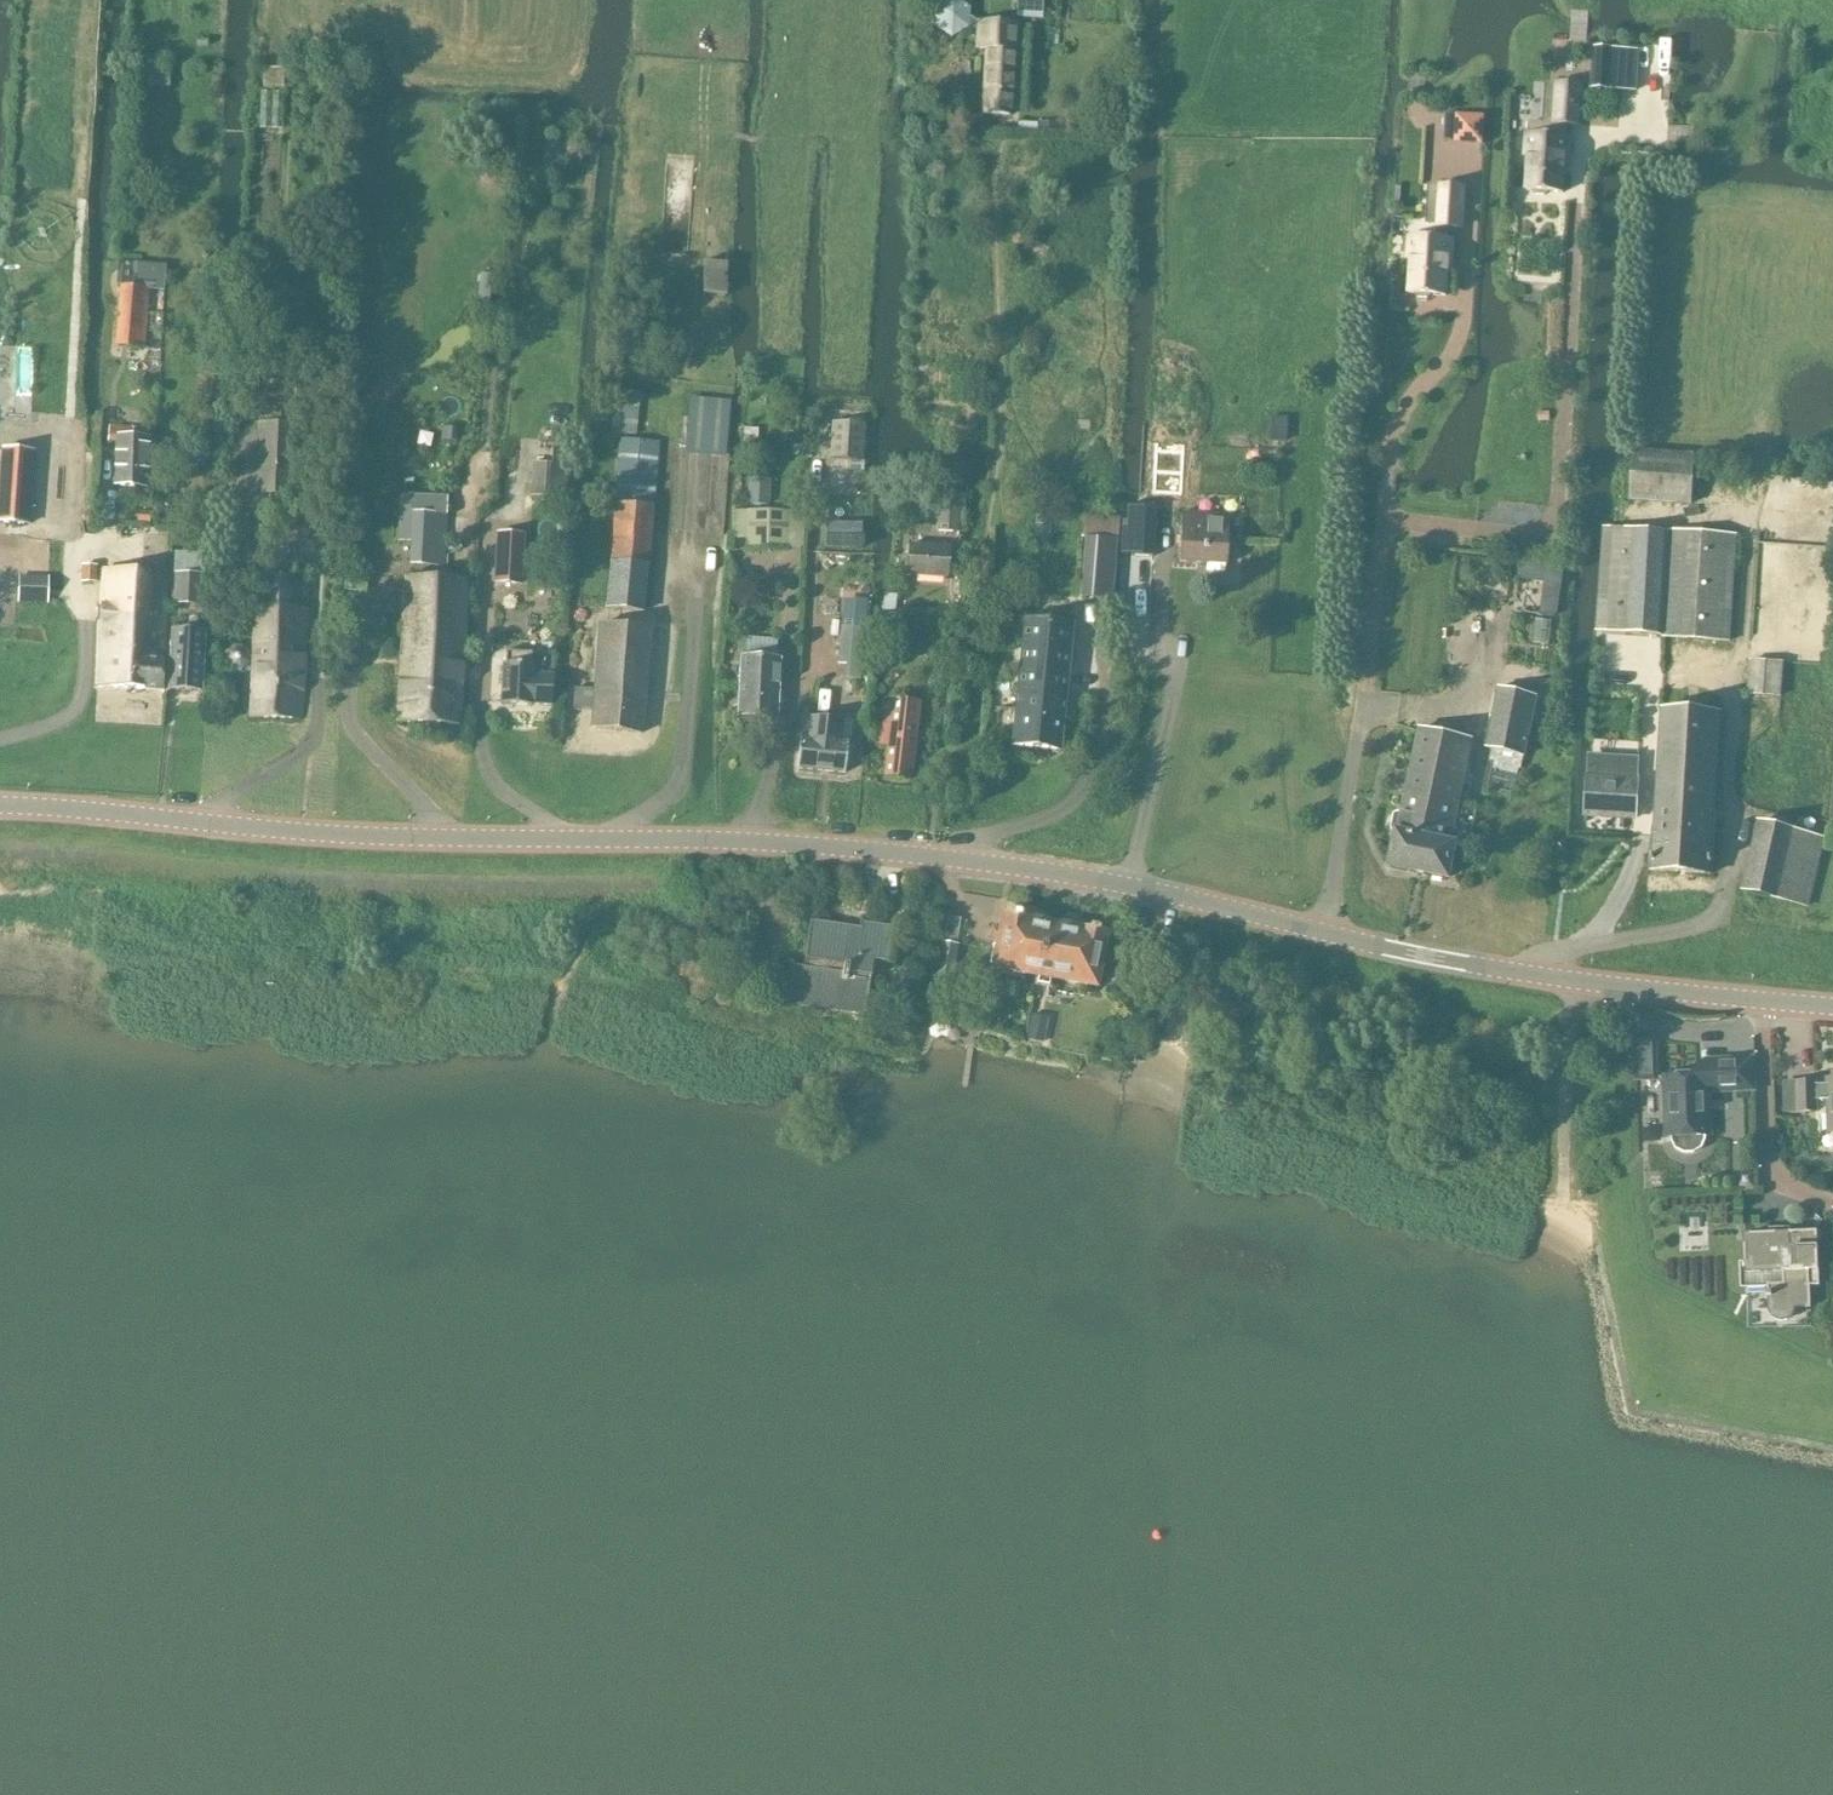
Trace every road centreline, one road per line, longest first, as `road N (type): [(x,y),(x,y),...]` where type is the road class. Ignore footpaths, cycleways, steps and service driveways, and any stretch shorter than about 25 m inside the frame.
road 1 (tertiary): [(0,808),(369,838),(781,844),(954,861),(1125,886),(1502,971),(1758,1003)]
road 2 (residential): [(1832,1201),(1761,1172),(1758,1003)]

